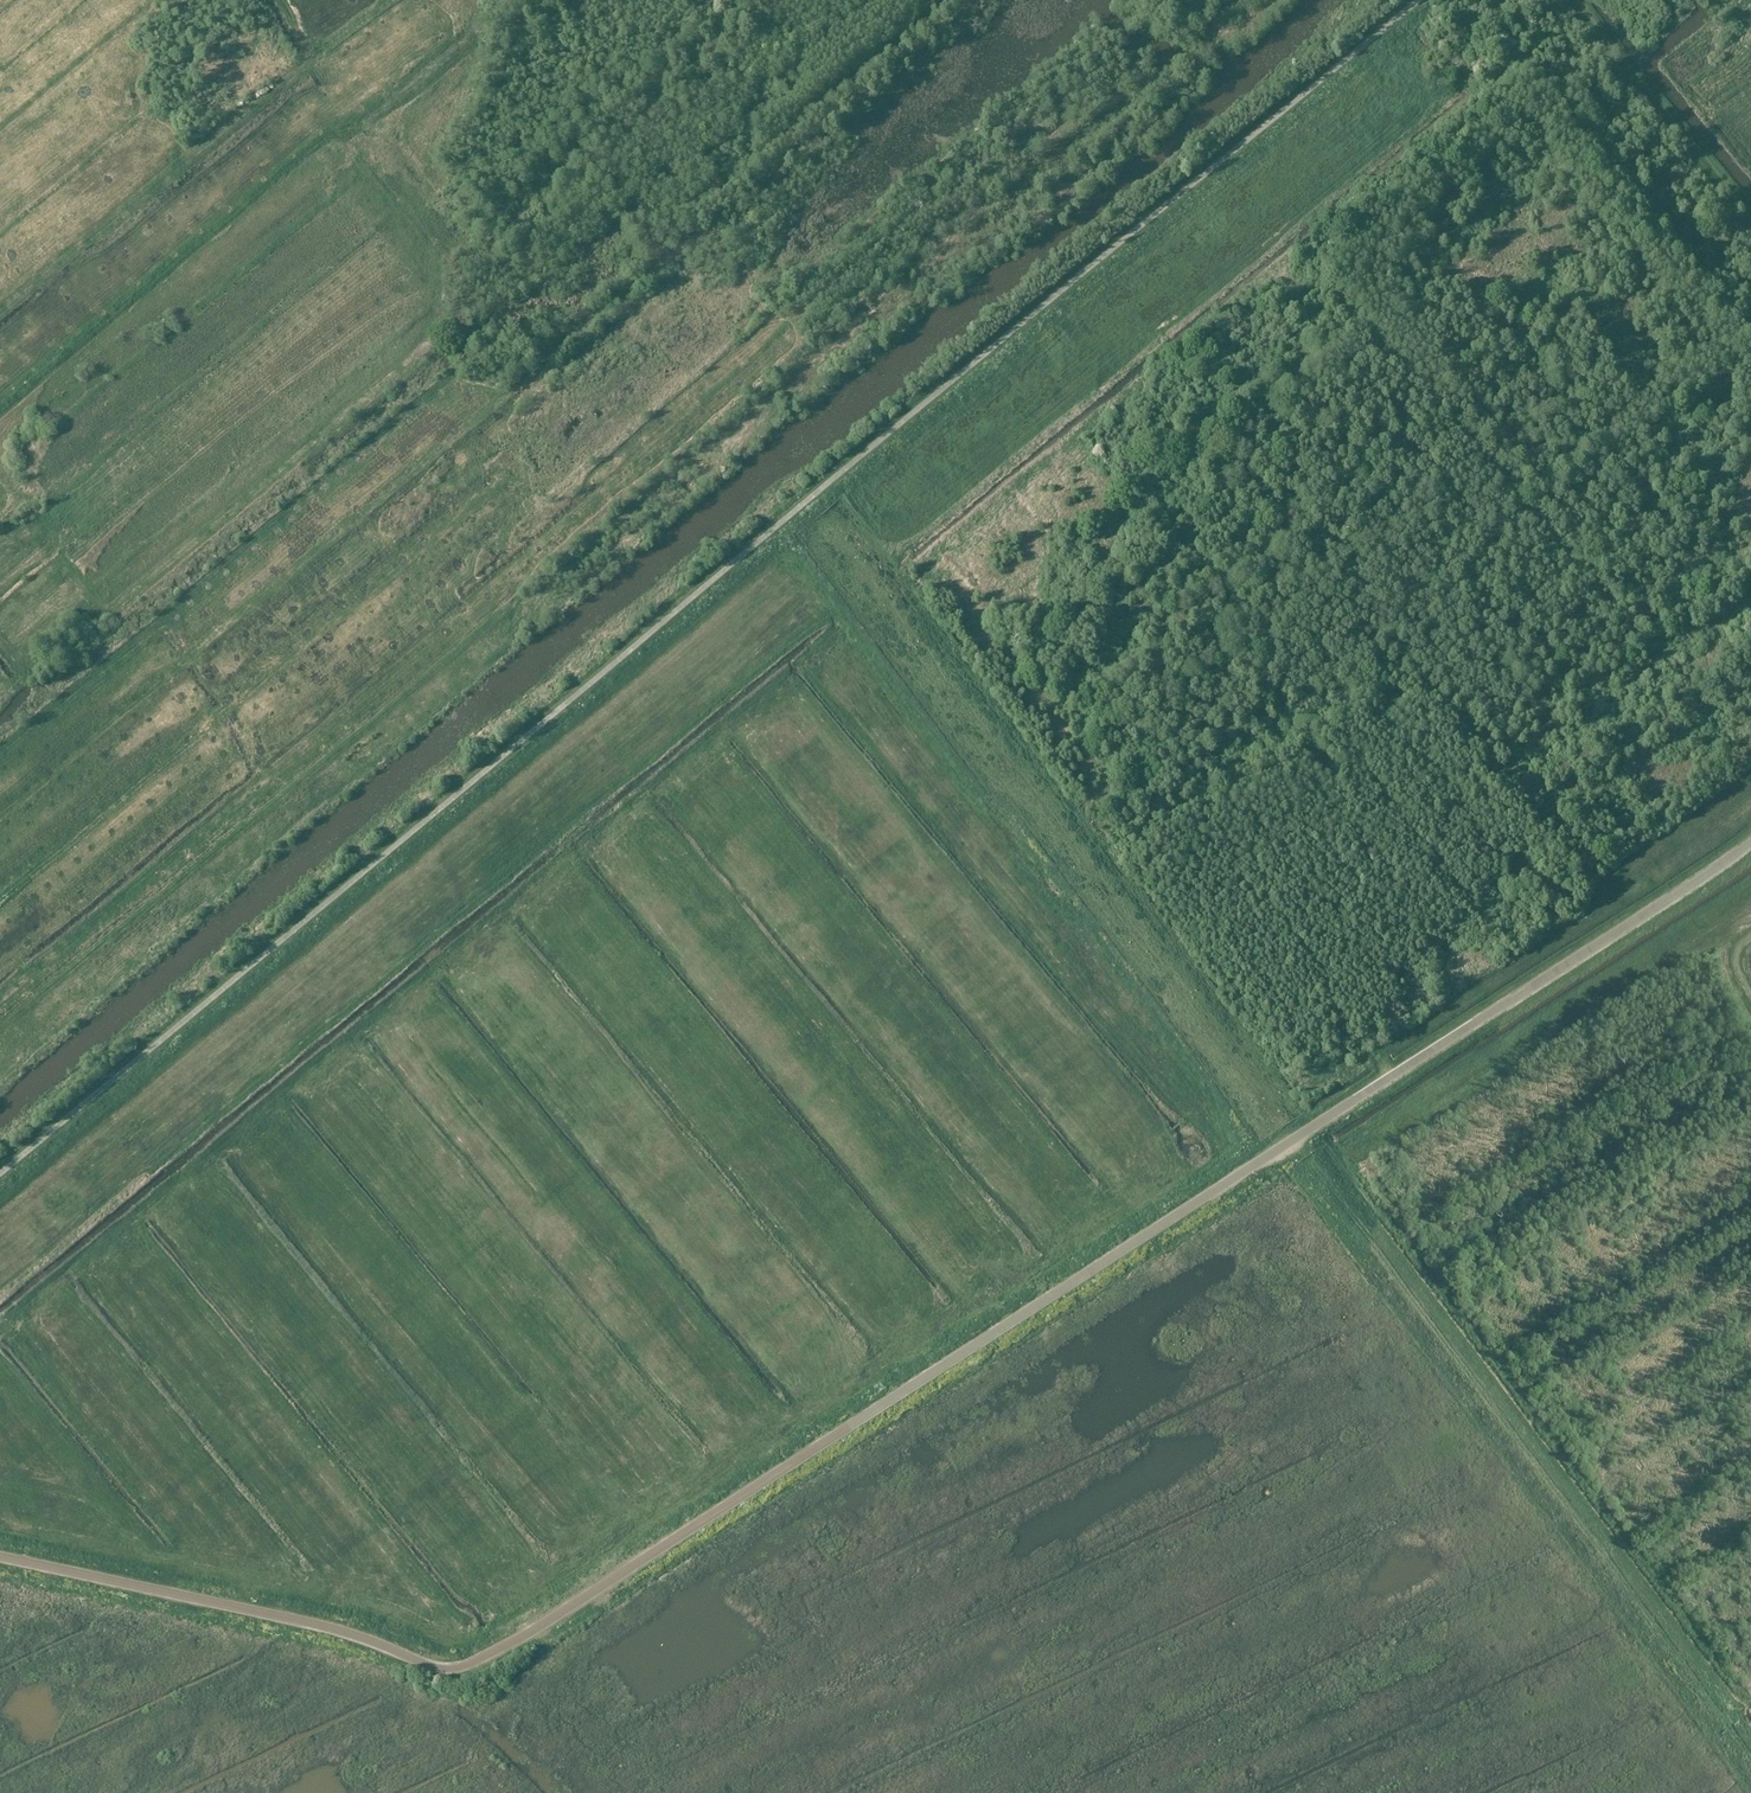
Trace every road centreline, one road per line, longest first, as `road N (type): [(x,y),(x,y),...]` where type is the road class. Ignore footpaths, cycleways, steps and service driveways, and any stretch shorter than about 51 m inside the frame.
road 1 (unclassified): [(1294,1140),(548,1621),(459,1669),(434,1669),(305,1622),(0,1557)]
road 2 (track): [(1313,1165),(1722,1717)]
road 3 (unclassified): [(1294,1140),(1750,842)]
road 4 (track): [(1578,0),(1750,213)]

